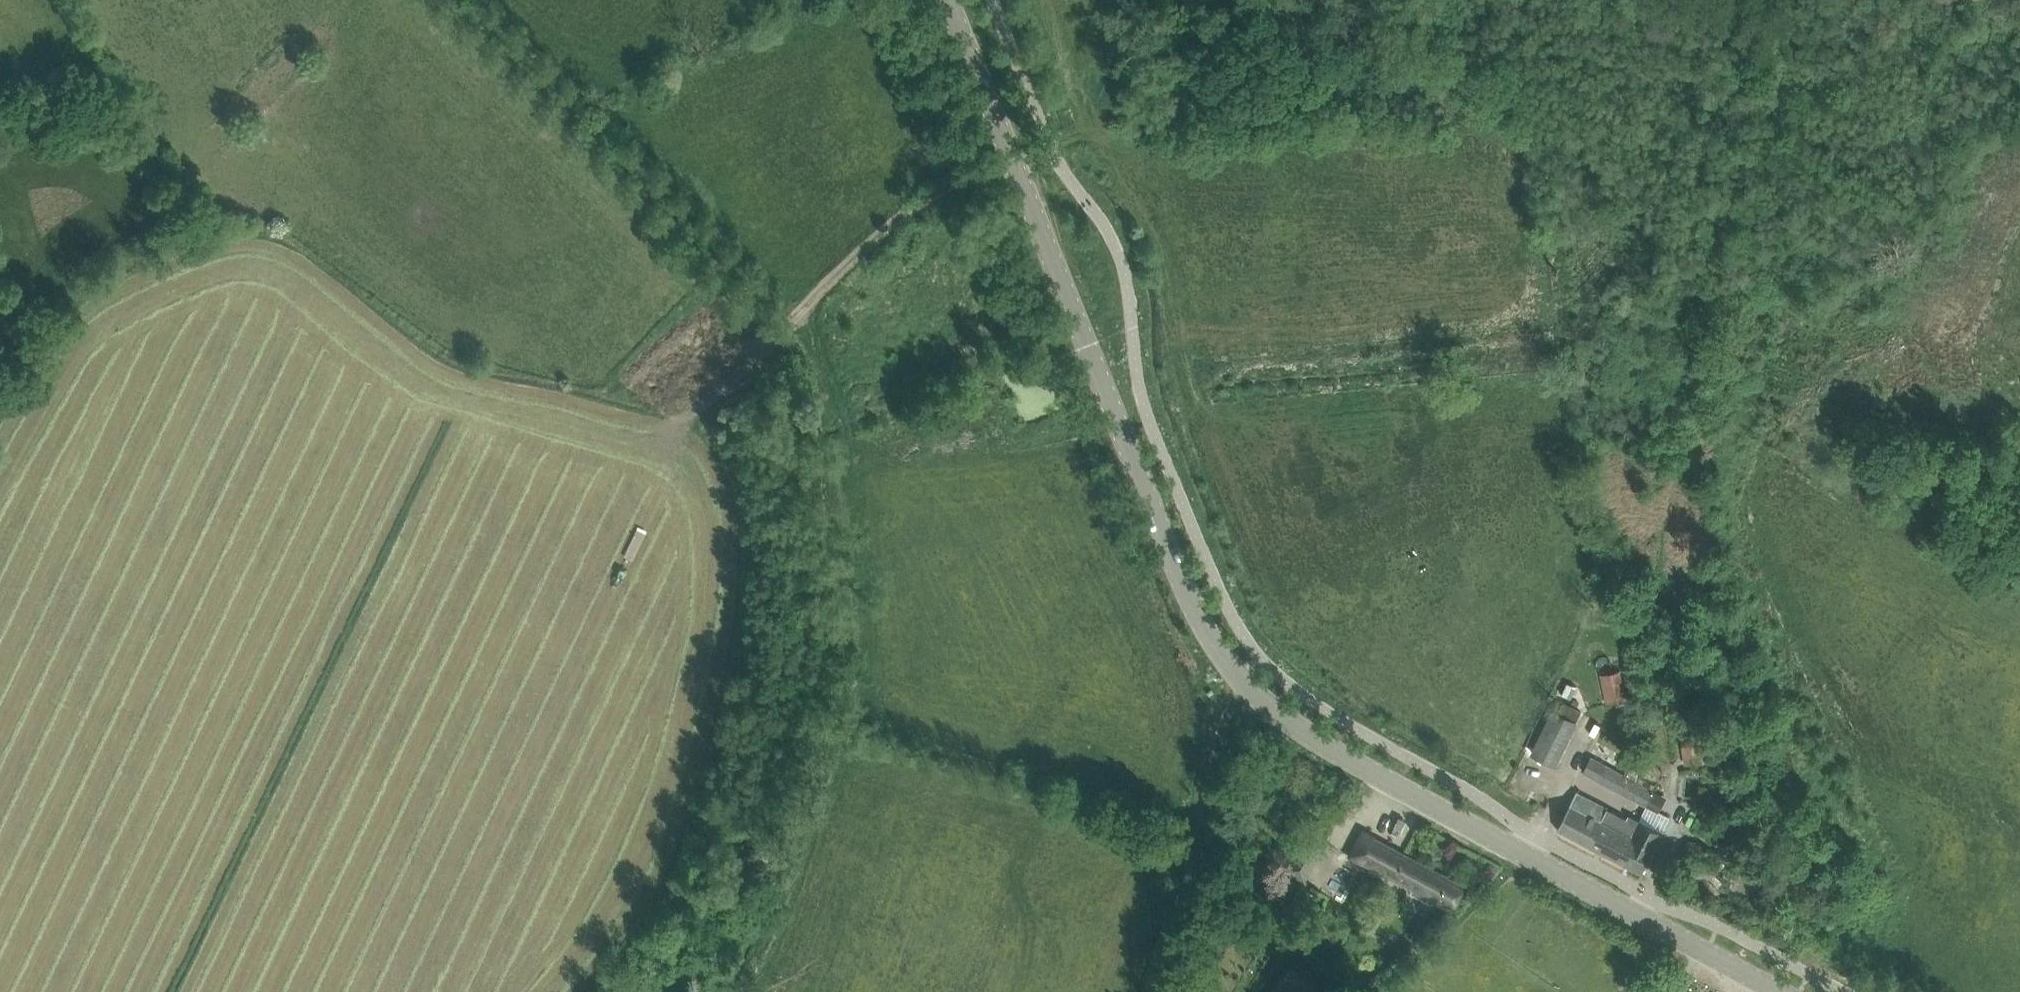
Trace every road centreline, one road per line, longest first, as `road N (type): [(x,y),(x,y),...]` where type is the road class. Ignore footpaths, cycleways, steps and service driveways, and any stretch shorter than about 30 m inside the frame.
road 1 (tertiary): [(1779,991),(1315,740),(1251,692),(1193,604),(948,0)]

